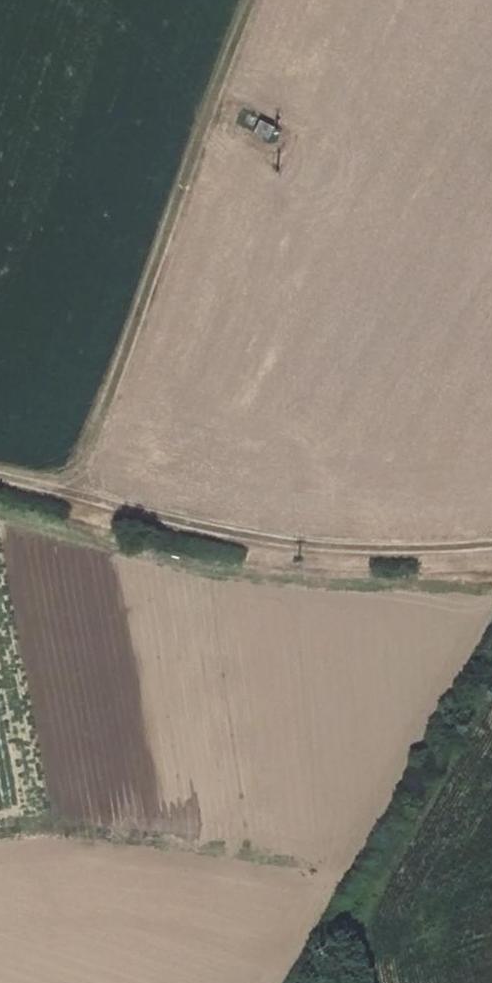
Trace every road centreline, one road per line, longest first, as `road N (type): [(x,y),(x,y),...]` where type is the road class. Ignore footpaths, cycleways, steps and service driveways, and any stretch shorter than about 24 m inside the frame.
road 1 (track): [(491,549),(319,551),(0,479)]

